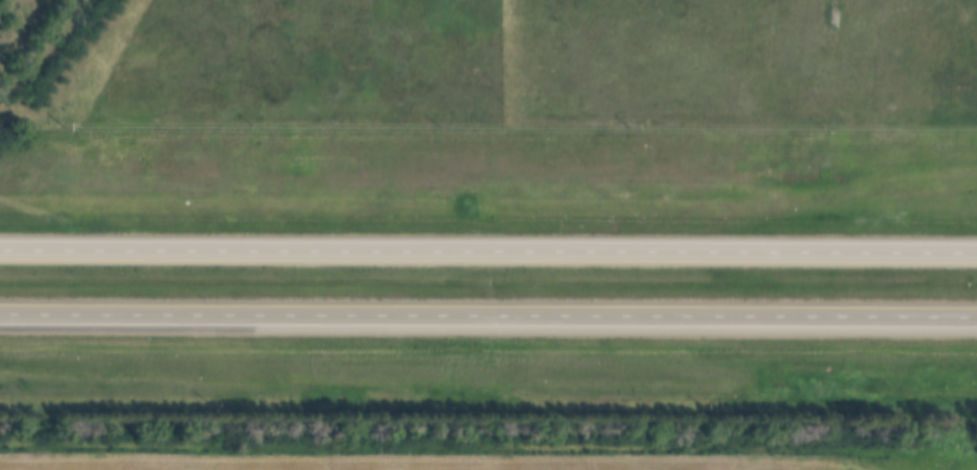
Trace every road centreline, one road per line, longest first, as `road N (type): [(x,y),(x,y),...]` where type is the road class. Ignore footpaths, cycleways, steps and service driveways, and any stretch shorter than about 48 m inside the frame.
road 1 (trunk): [(976,256),(0,253)]
road 2 (trunk): [(0,313),(976,315)]

